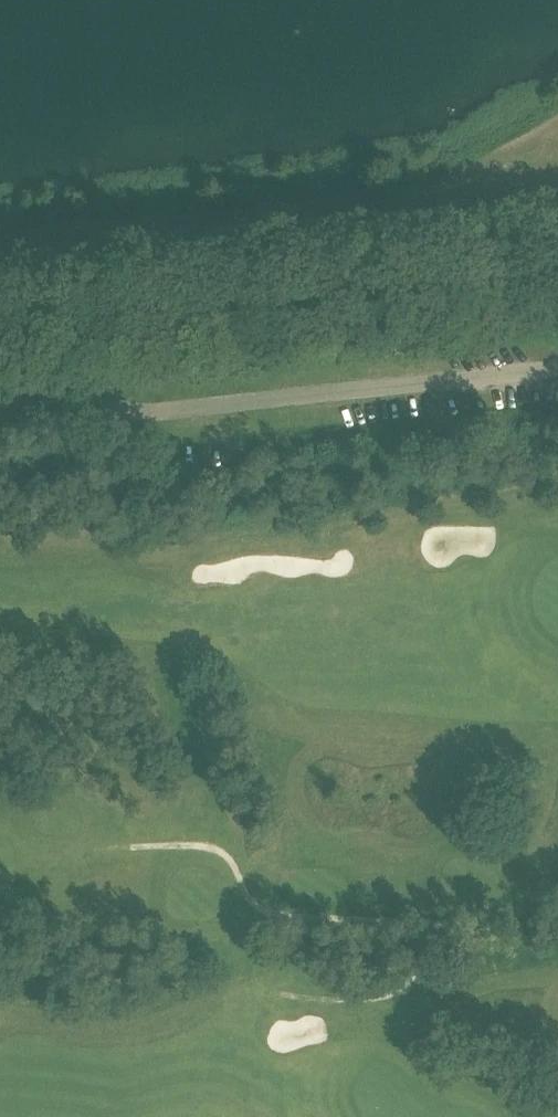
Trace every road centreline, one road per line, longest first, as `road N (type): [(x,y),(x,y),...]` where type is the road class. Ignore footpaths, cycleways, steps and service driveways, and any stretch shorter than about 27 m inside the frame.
road 1 (unclassified): [(0,326),(557,274)]

